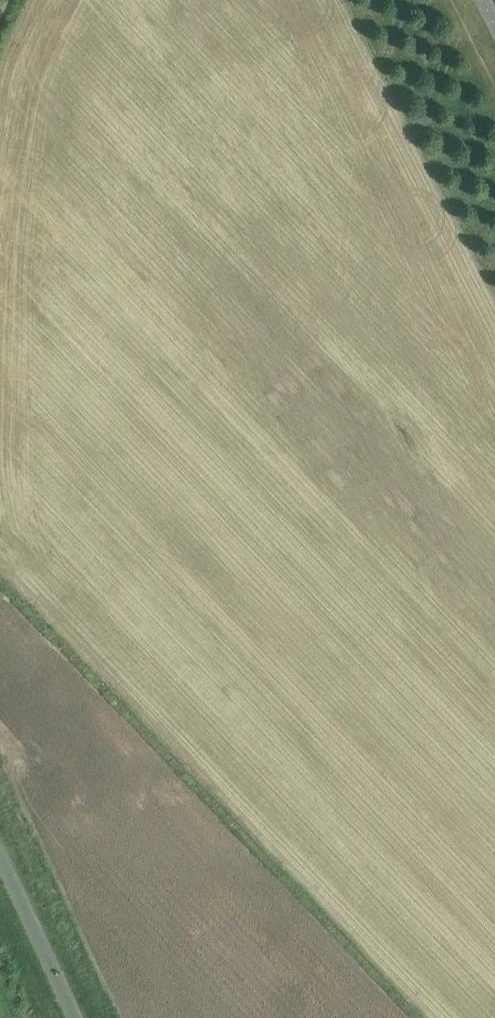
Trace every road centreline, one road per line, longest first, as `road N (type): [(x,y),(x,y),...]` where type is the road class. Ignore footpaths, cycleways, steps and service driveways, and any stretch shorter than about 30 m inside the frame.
road 1 (residential): [(75,1017),(0,858)]

